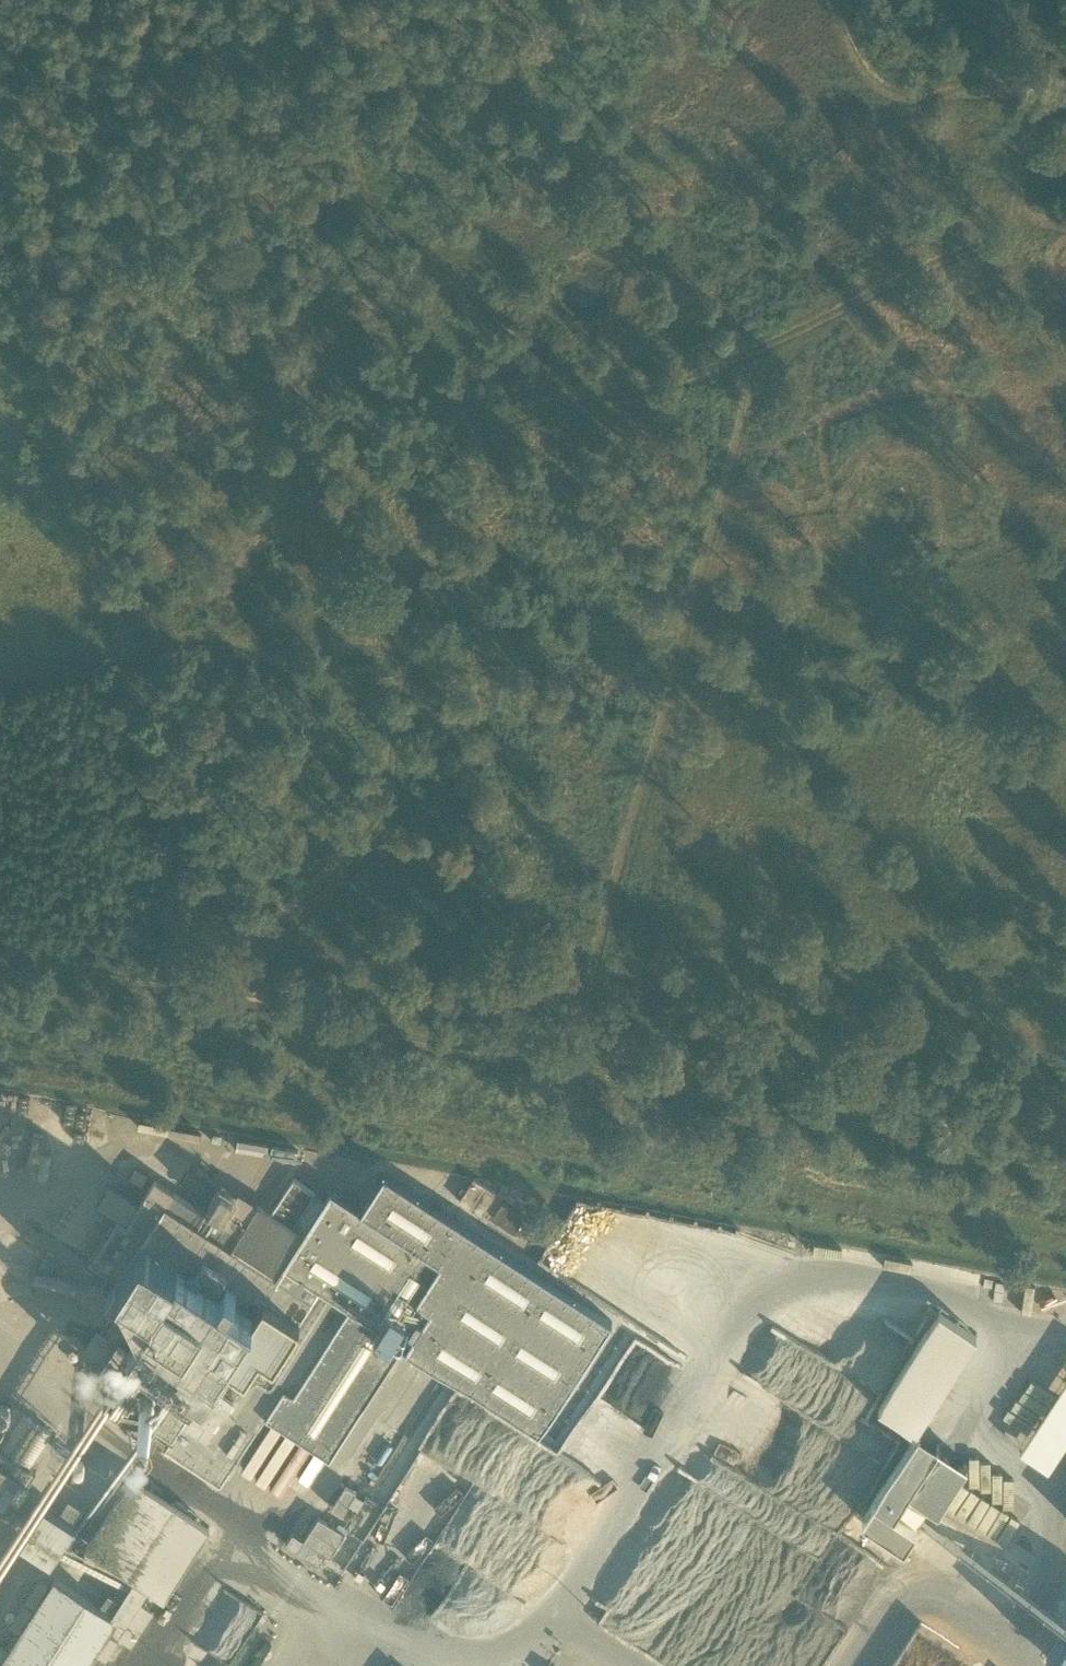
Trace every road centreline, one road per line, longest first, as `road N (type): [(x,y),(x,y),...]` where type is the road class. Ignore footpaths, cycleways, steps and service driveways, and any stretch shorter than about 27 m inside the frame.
road 1 (track): [(0,951),(304,1012),(405,1042),(898,1130),(1065,1168)]
road 2 (track): [(1065,43),(998,229),(810,329),(486,428),(403,466),(320,528)]
road 3 (track): [(858,0),(868,40),(902,72),(1065,43)]

